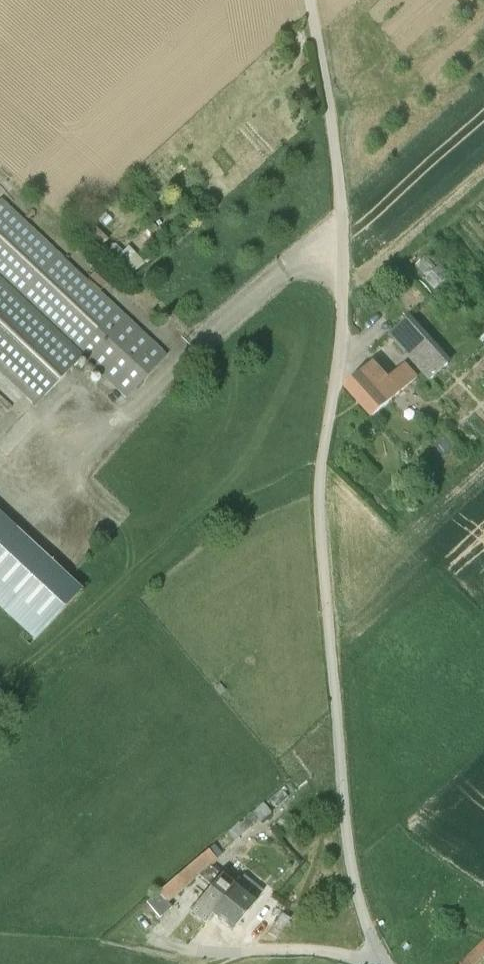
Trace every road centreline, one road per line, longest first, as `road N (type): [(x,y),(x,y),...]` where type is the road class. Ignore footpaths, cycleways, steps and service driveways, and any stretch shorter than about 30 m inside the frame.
road 1 (unclassified): [(381,963),(347,838),(321,542),(322,462),(339,362),(343,225),(310,0)]

